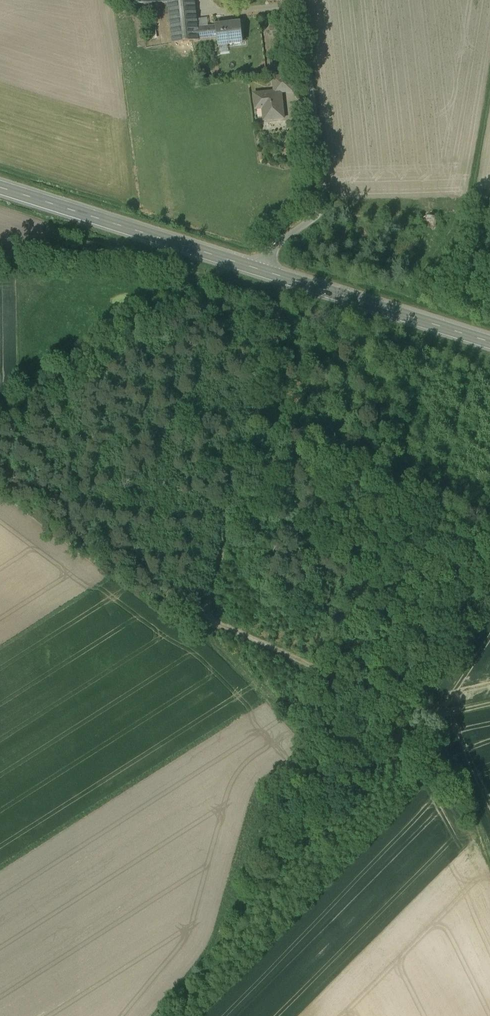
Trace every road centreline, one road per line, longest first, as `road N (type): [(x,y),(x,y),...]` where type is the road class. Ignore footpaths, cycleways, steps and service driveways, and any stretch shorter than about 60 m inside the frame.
road 1 (track): [(207,608),(284,278)]
road 2 (track): [(247,266),(224,296),(0,426)]
road 3 (unclassified): [(263,271),(310,222),(322,191),(301,0)]
road 4 (secondary): [(0,188),(263,271)]
road 5 (track): [(207,608),(0,464)]
road 6 (track): [(422,721),(207,608)]
road 7 (secondary): [(263,271),(489,343)]

